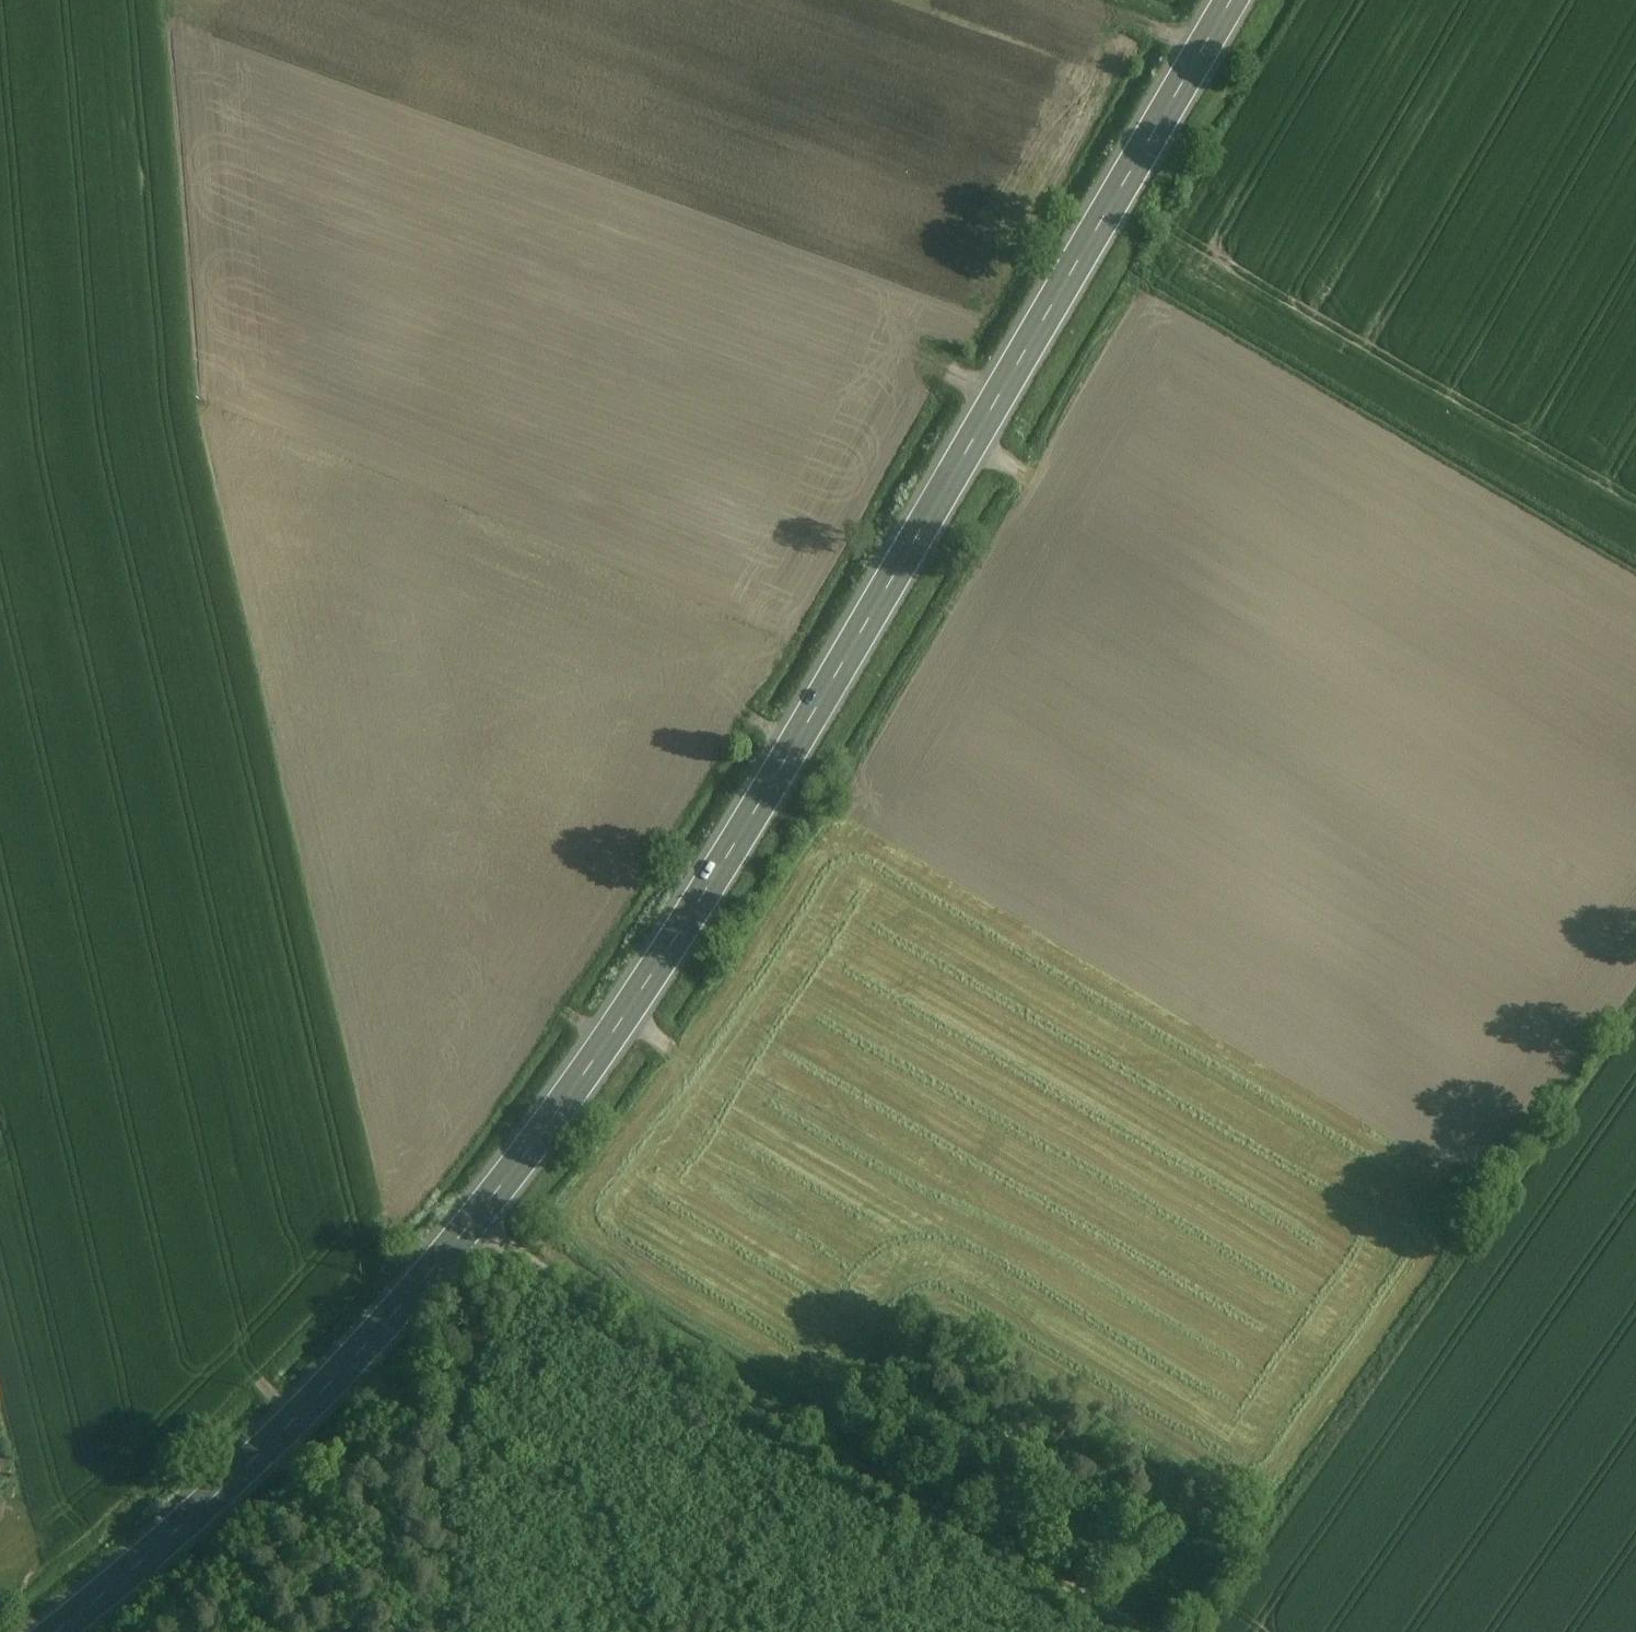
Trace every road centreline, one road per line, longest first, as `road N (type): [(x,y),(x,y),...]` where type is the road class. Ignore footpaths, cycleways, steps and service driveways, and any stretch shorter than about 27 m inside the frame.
road 1 (secondary): [(1236,0),(757,825),(624,1027),(470,1224),(328,1387),(54,1631)]
road 2 (track): [(470,1224),(1146,1631)]

